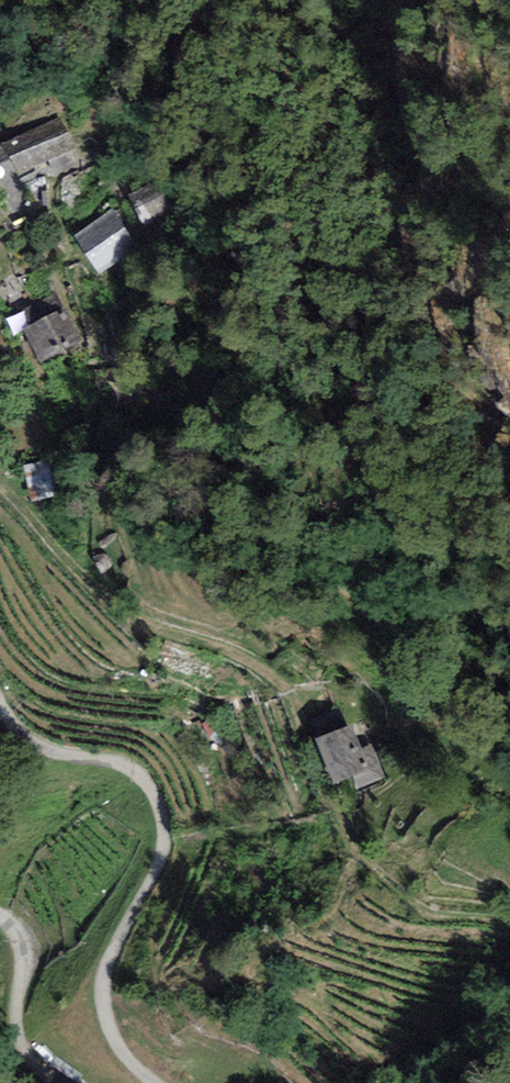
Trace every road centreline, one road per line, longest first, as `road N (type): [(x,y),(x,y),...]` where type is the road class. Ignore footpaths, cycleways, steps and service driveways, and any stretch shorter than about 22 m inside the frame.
road 1 (residential): [(154,1082),(115,1040),(102,994),(106,968),(164,847),(154,791),(112,761),(38,745),(0,703)]
road 2 (track): [(306,747),(288,694),(259,666),(120,610),(0,489)]
road 3 (residential): [(0,917),(21,942),(19,1034),(28,1058),(61,1082)]

